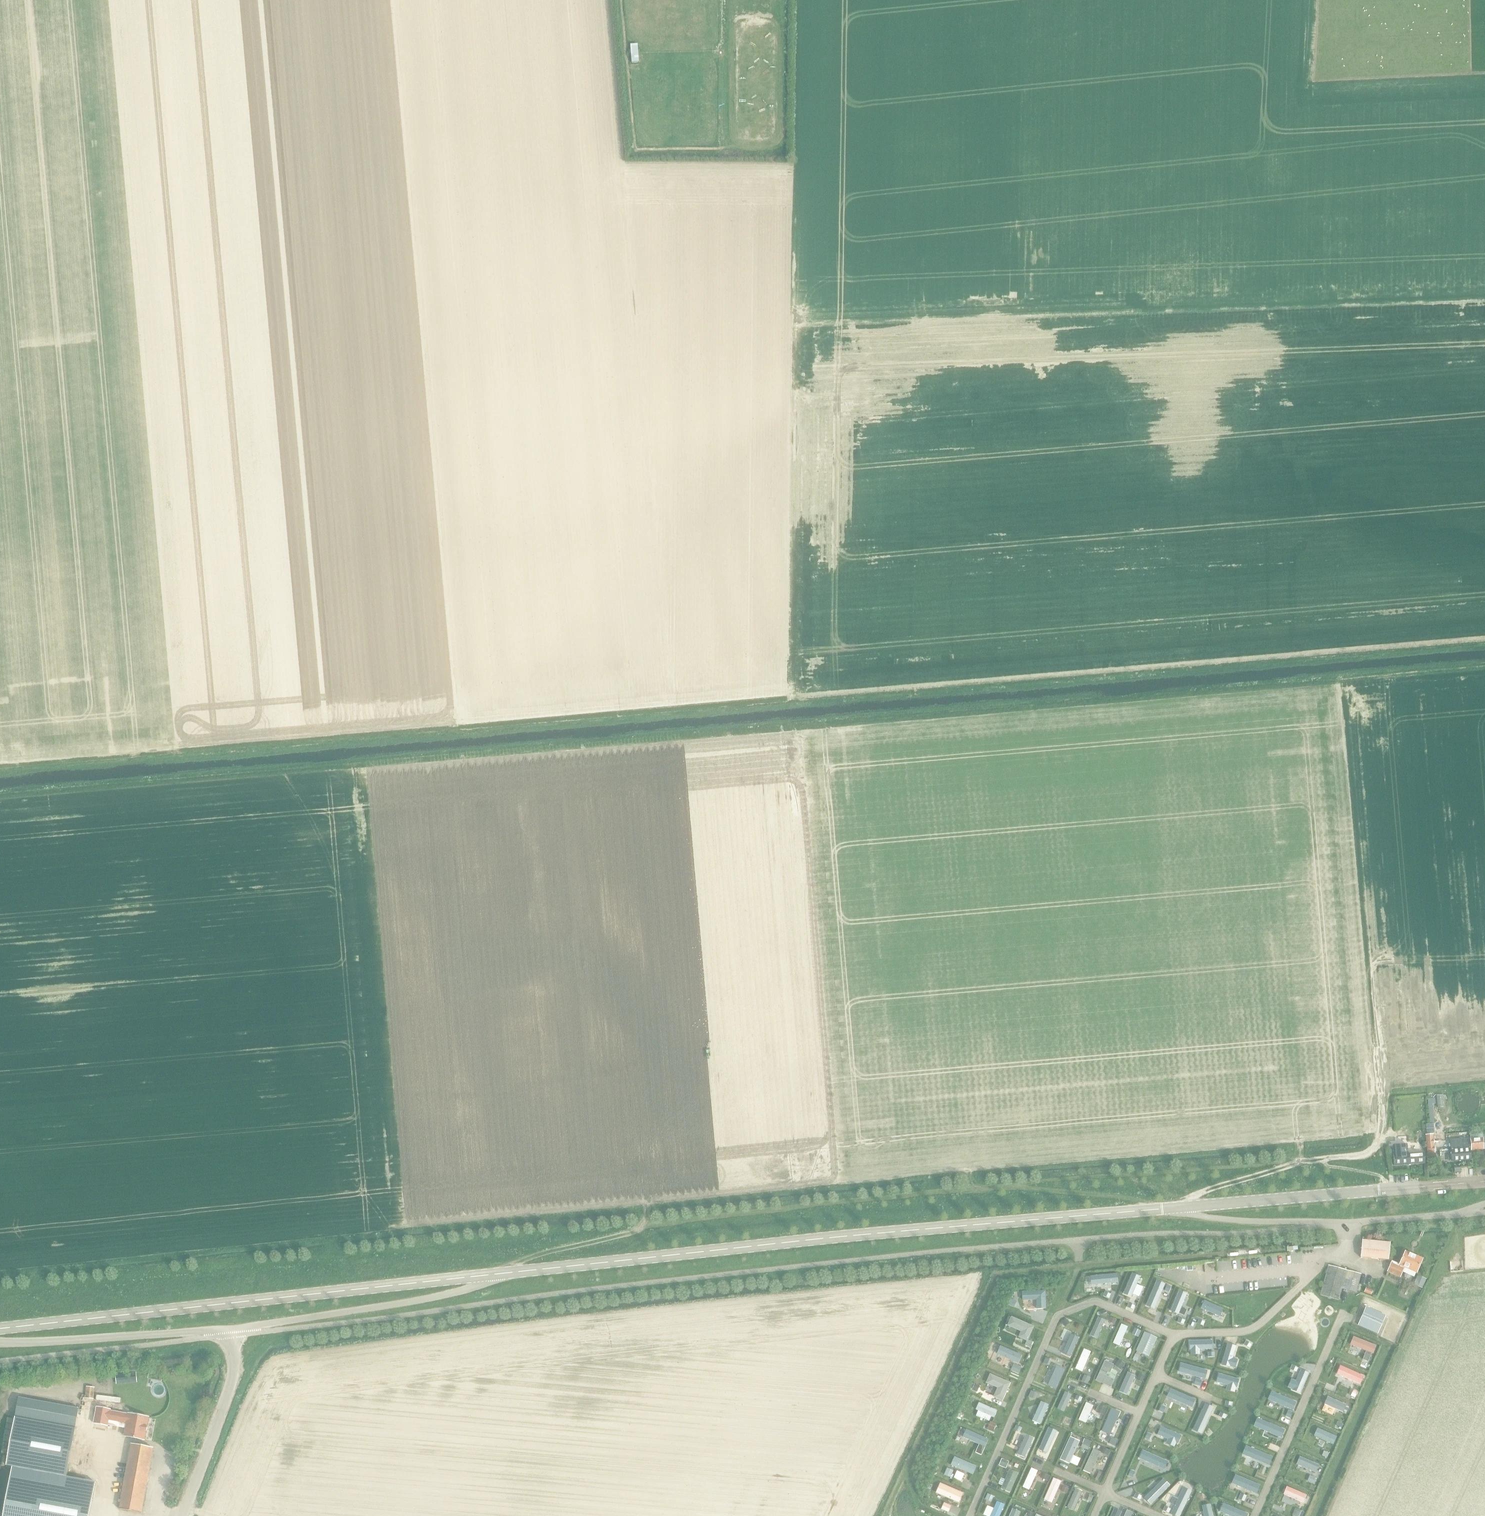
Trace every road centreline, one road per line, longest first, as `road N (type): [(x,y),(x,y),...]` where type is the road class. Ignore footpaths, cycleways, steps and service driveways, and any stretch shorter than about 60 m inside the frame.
road 1 (secondary): [(490,1274),(1185,1207)]
road 2 (secondary): [(0,1329),(490,1274)]
road 3 (secondary): [(1185,1207),(1484,1181)]
road 4 (unclassified): [(231,1328),(463,1291),(490,1274)]
road 5 (unclassified): [(0,1342),(231,1328)]
road 6 (track): [(1382,1132),(1369,1153),(1277,1169),(1207,1190),(1185,1207)]
road 7 (unclassified): [(180,1515),(229,1385),(231,1328)]
road 8 (residential): [(1353,1222),(1219,1219),(1185,1207)]

